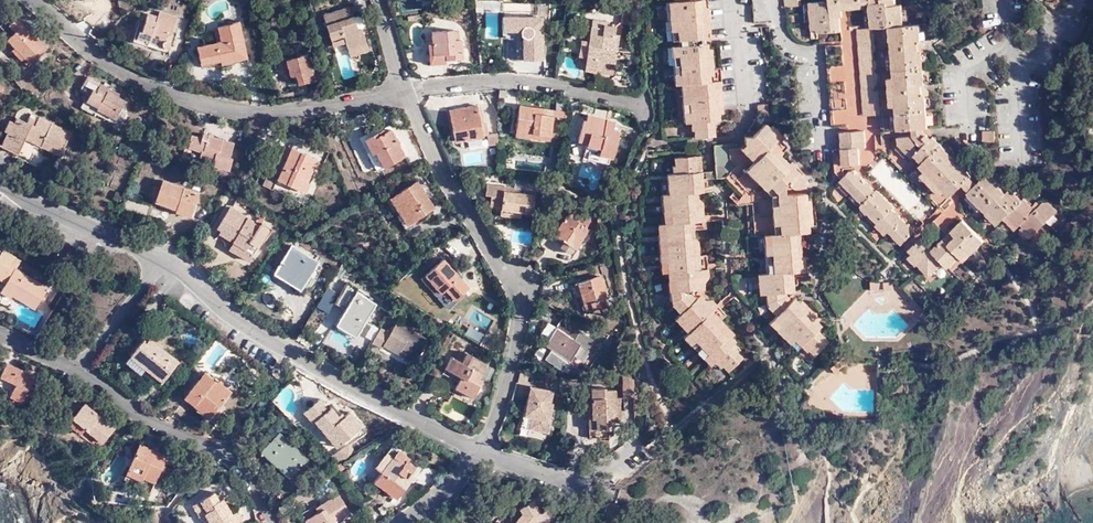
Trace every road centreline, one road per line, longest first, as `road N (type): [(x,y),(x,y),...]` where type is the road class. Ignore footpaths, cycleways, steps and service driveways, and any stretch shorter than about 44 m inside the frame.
road 1 (residential): [(479,453),(508,386),(525,296),(439,168),(405,88)]
road 2 (residential): [(34,0),(91,47),(163,89),(230,110),(318,105),(405,88)]
road 3 (residential): [(163,261),(230,317),(479,453)]
road 4 (residential): [(79,372),(156,428),(216,451),(273,522)]
road 5 (residential): [(405,88),(484,81),(645,103)]
road 6 (residential): [(479,453),(587,481),(673,436)]
road 7 (residential): [(0,182),(163,261)]
road 8 (residential): [(774,0),(782,37),(815,67),(820,130)]
road 9 (residential): [(163,261),(79,372)]

